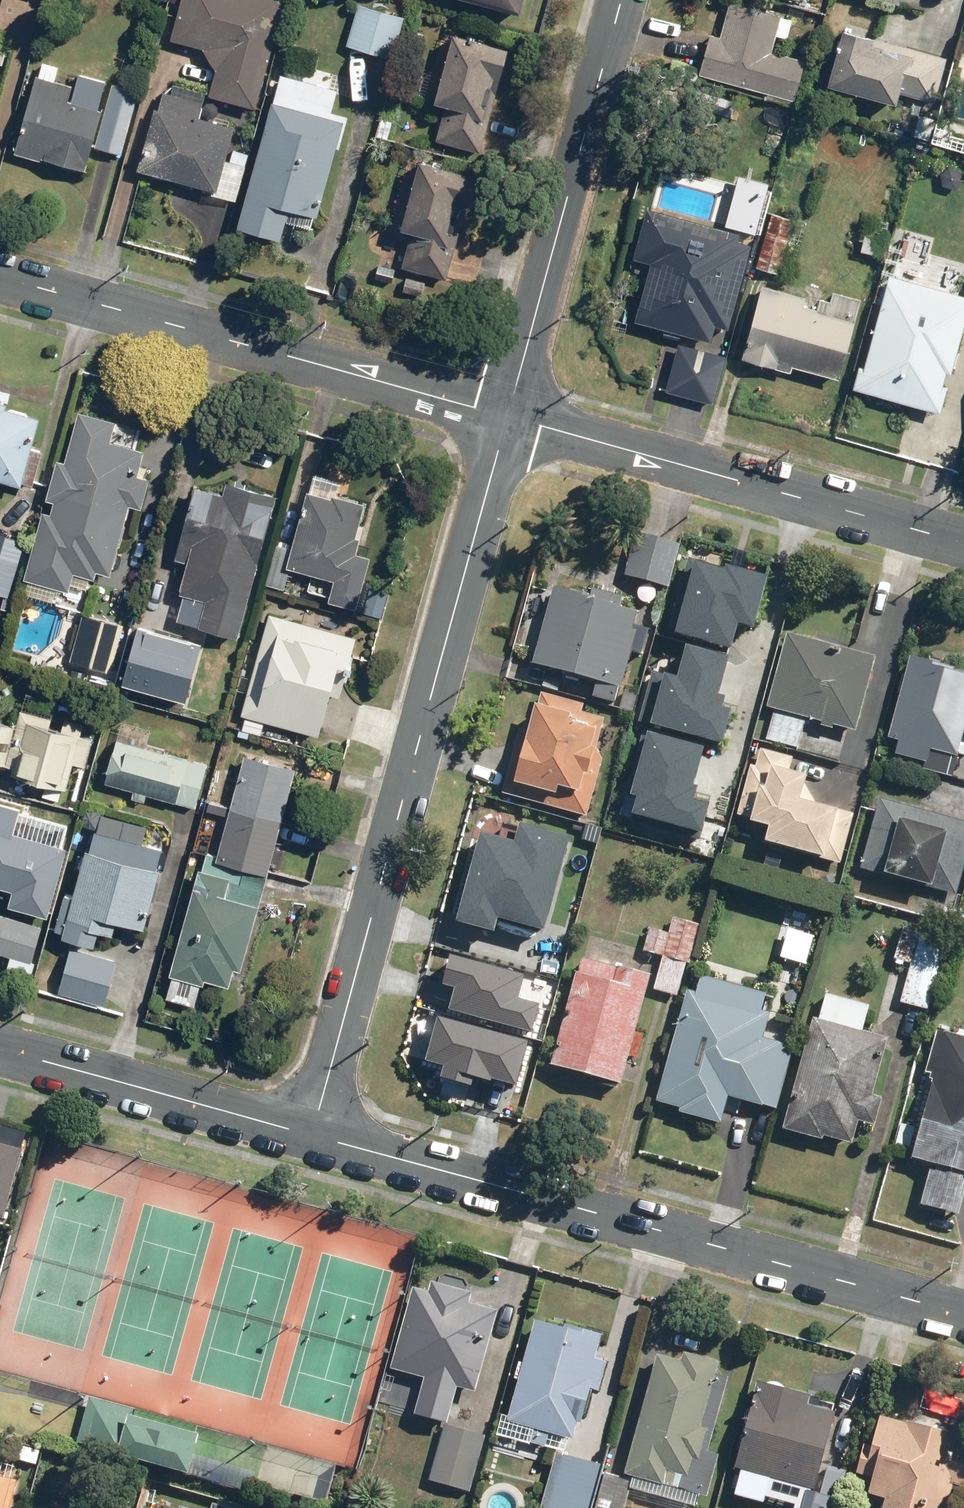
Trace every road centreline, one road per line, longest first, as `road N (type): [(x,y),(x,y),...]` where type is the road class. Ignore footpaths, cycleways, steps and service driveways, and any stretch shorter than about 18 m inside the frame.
road 1 (residential): [(508,415),(314,1137)]
road 2 (residential): [(314,1137),(963,1315)]
road 3 (residential): [(508,415),(0,276)]
road 4 (residential): [(963,541),(508,415)]
road 5 (residential): [(621,0),(508,415)]
road 6 (residential): [(0,1050),(314,1137)]

